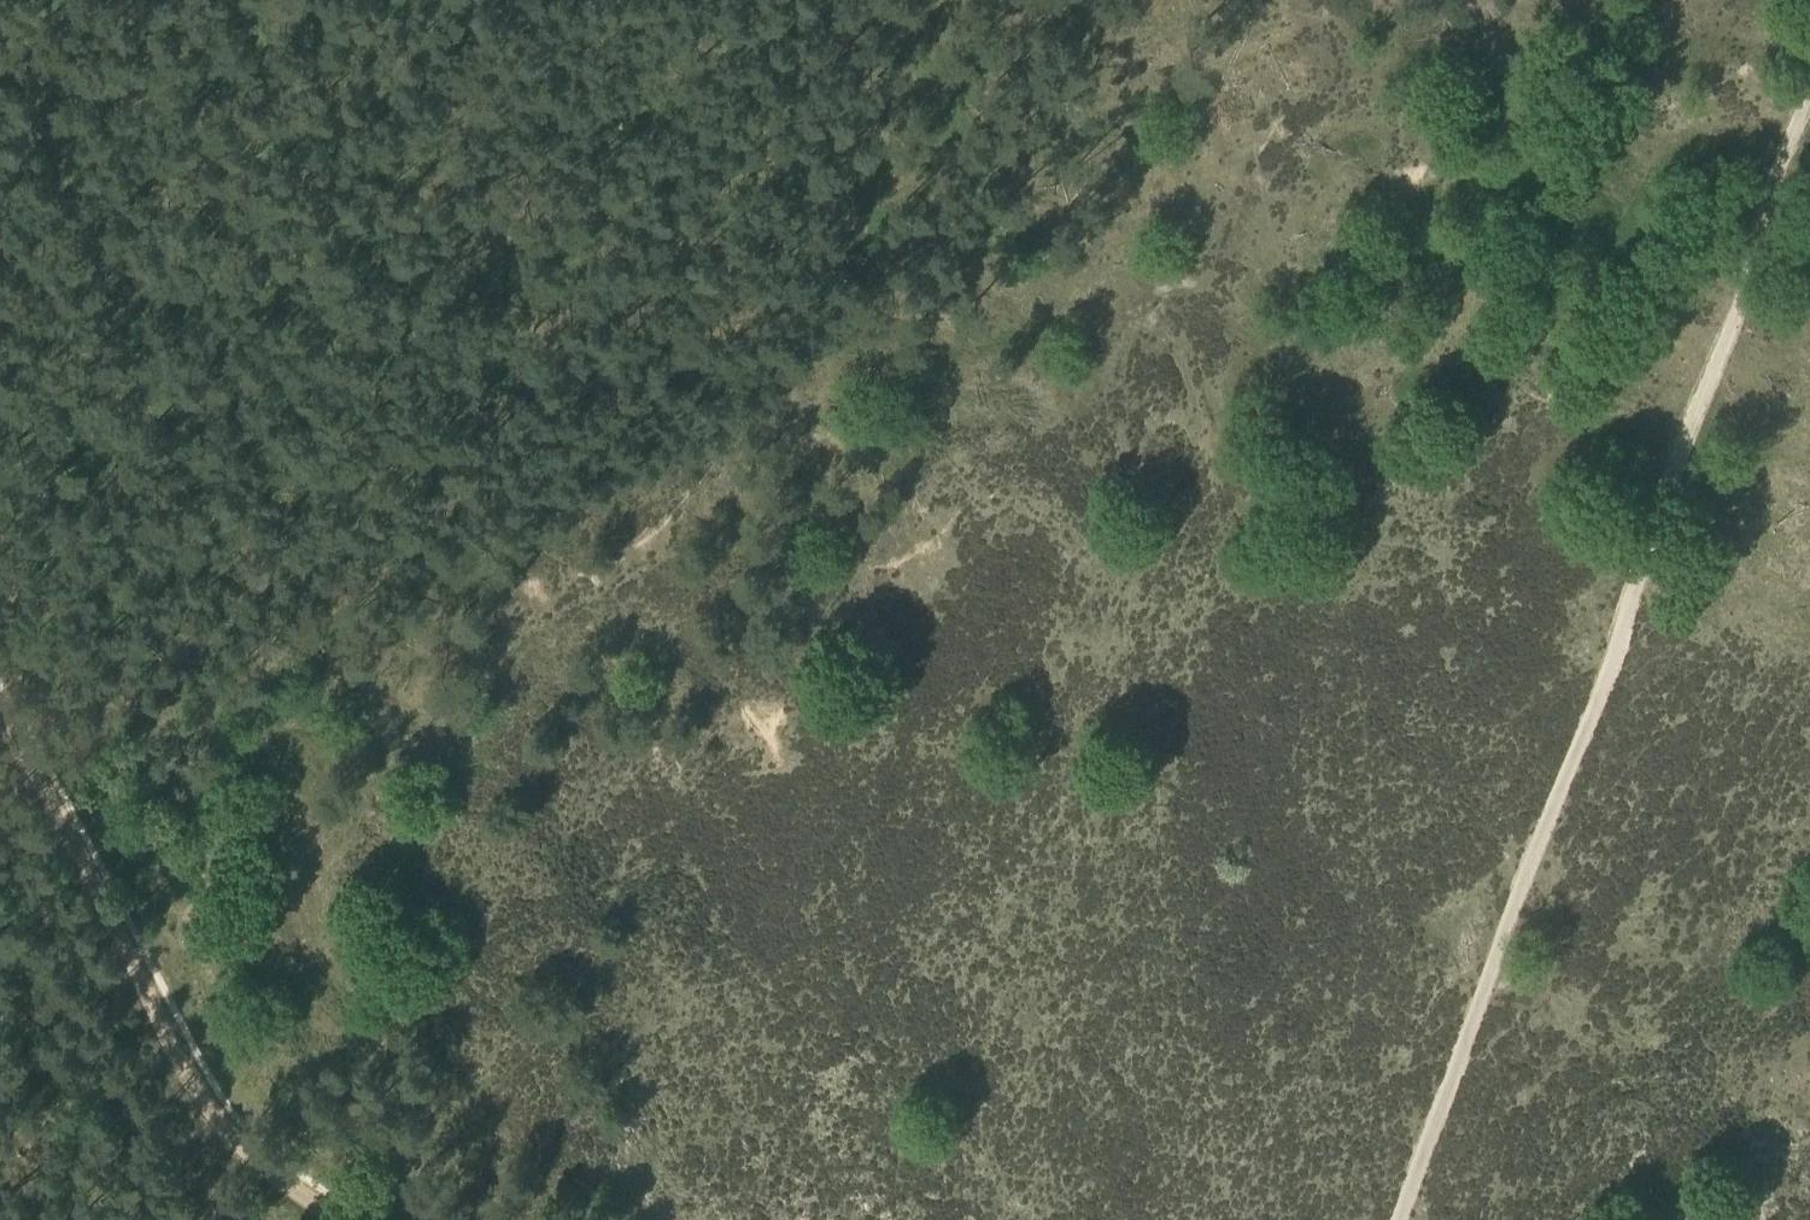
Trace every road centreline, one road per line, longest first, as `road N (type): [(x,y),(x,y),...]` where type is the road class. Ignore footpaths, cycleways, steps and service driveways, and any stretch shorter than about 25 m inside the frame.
road 1 (track): [(1400,1219),(1527,864),(1609,676),(1767,196),(1809,91)]
road 2 (track): [(0,715),(192,1086),(247,1154),(335,1219)]

